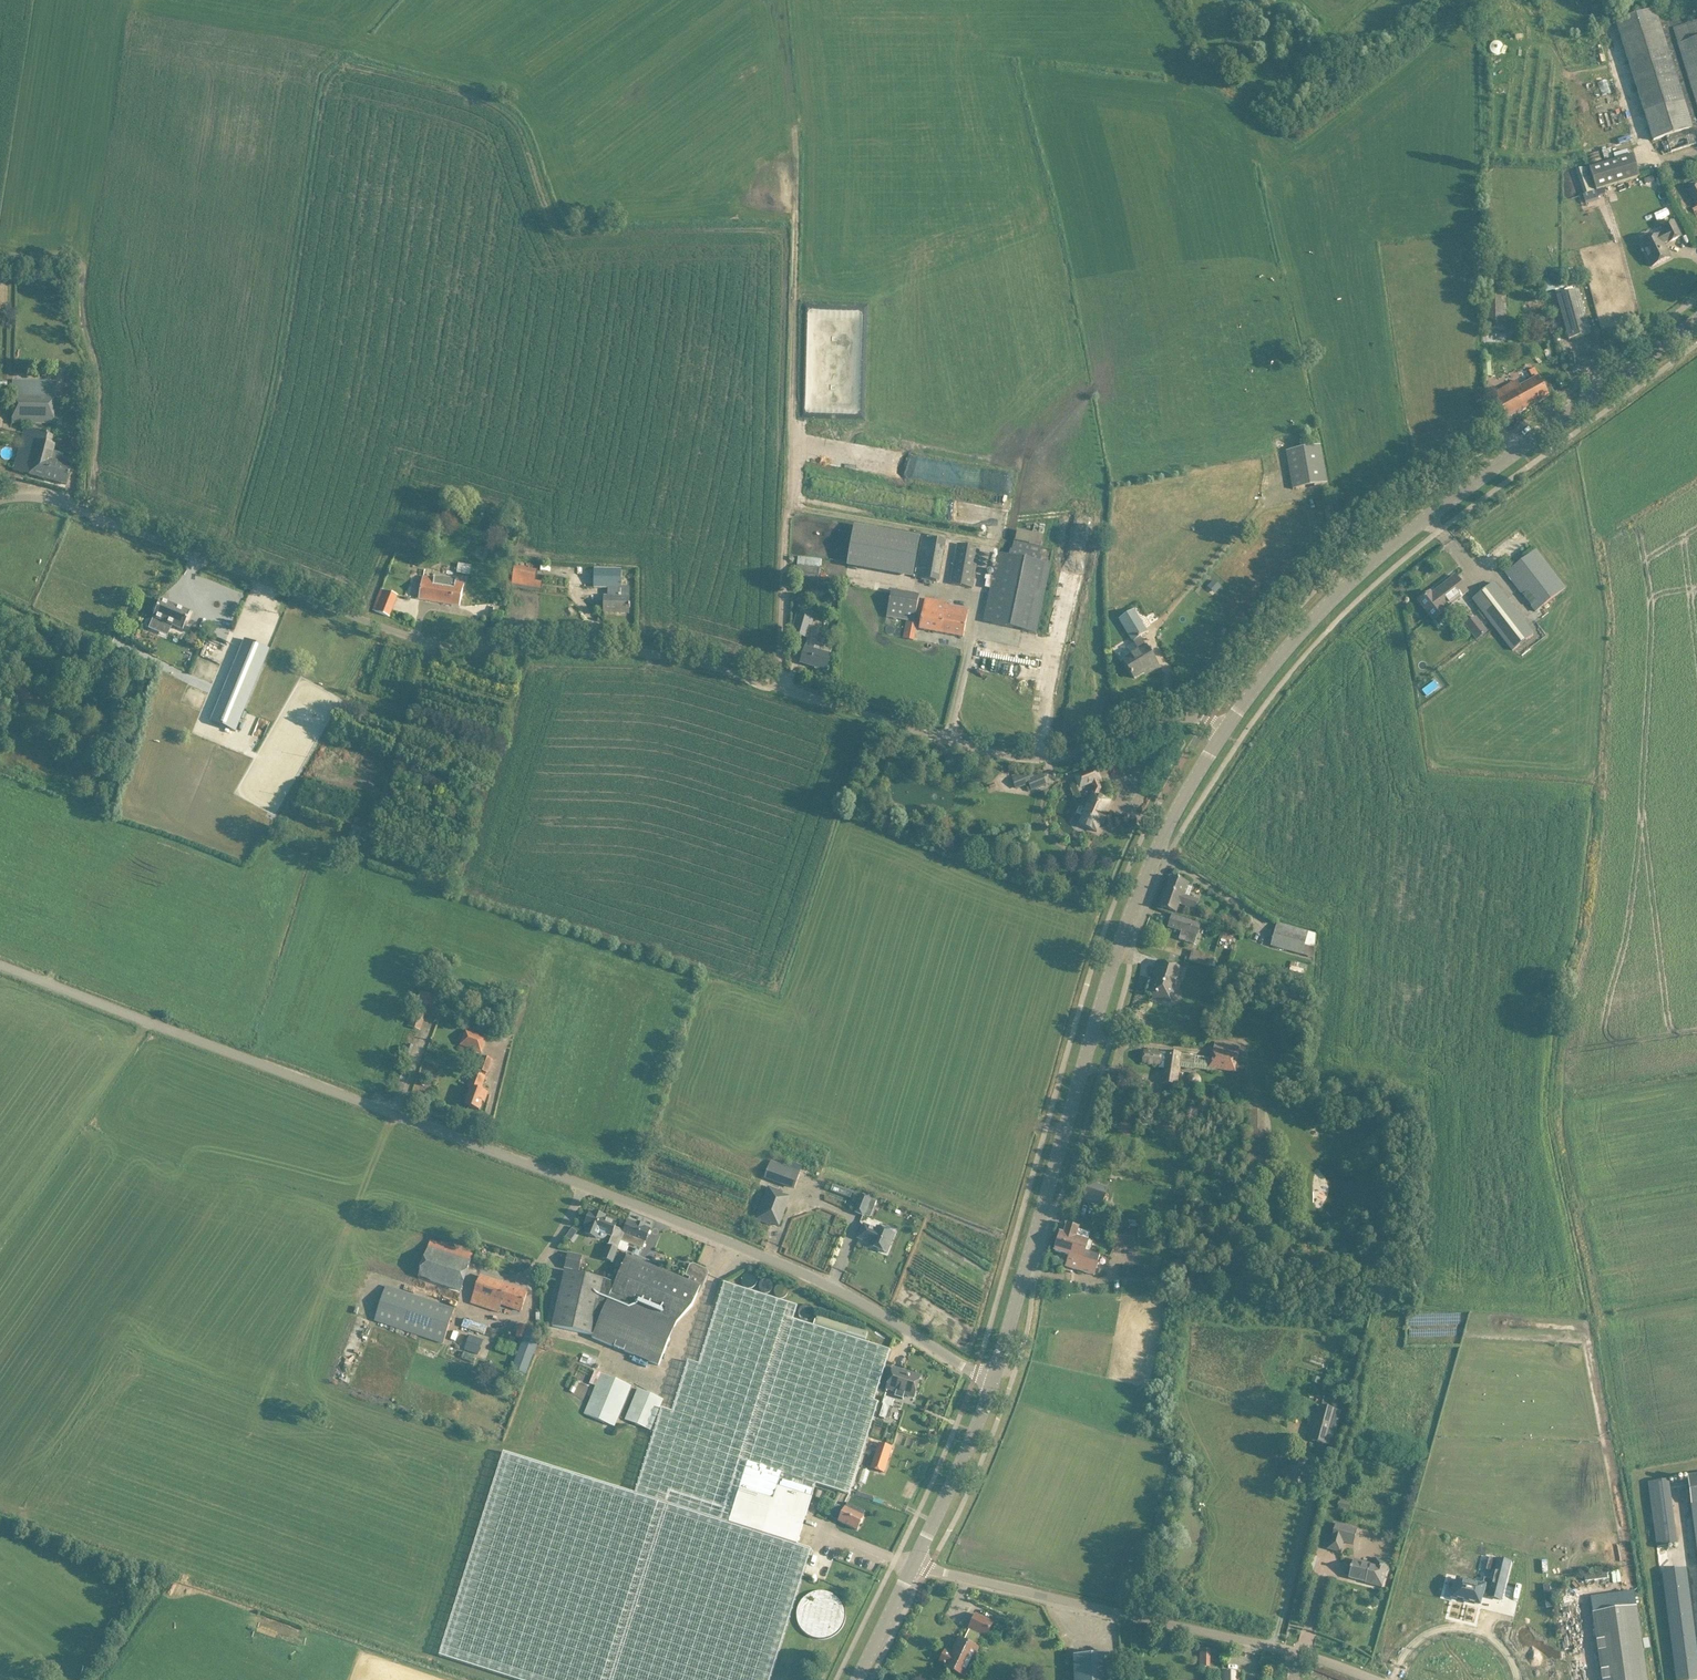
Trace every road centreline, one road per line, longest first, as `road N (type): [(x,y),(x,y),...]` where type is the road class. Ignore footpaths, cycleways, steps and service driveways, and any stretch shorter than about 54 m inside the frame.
road 1 (unclassified): [(993,1378),(785,1265),(0,966)]
road 2 (unclassified): [(777,687),(652,654),(419,640),(74,507),(0,503)]
road 3 (secondary): [(993,1378),(1128,921),(1175,813),(1224,732)]
road 4 (secondary): [(1224,732),(1317,615),(1373,562),(1696,321)]
road 5 (unclassified): [(777,687),(796,126)]
road 6 (unclassified): [(1375,1679),(1293,1651),(916,1563)]
road 7 (unclassified): [(1224,732),(1186,716),(1075,757),(1041,759),(777,687)]
road 8 (track): [(1668,1679),(1635,1473),(1696,1462)]
road 9 (secondary): [(916,1563),(993,1378)]
road 10 (secondary): [(857,1679),(916,1563)]

